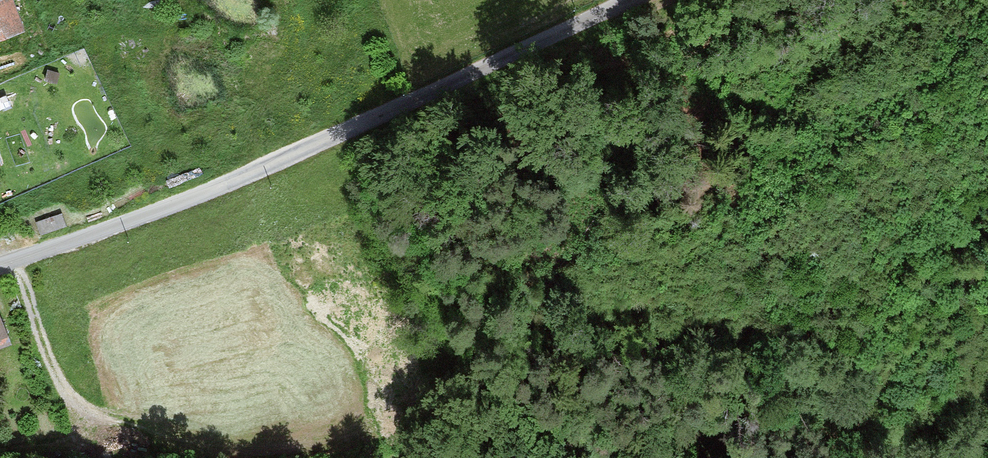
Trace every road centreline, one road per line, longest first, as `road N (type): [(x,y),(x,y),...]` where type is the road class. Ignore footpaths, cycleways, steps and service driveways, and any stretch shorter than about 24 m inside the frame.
road 1 (residential): [(632,0),(216,191),(0,264)]
road 2 (track): [(987,378),(889,428),(813,437),(561,408),(516,412),(434,457)]
road 3 (track): [(201,457),(66,392),(14,259)]

